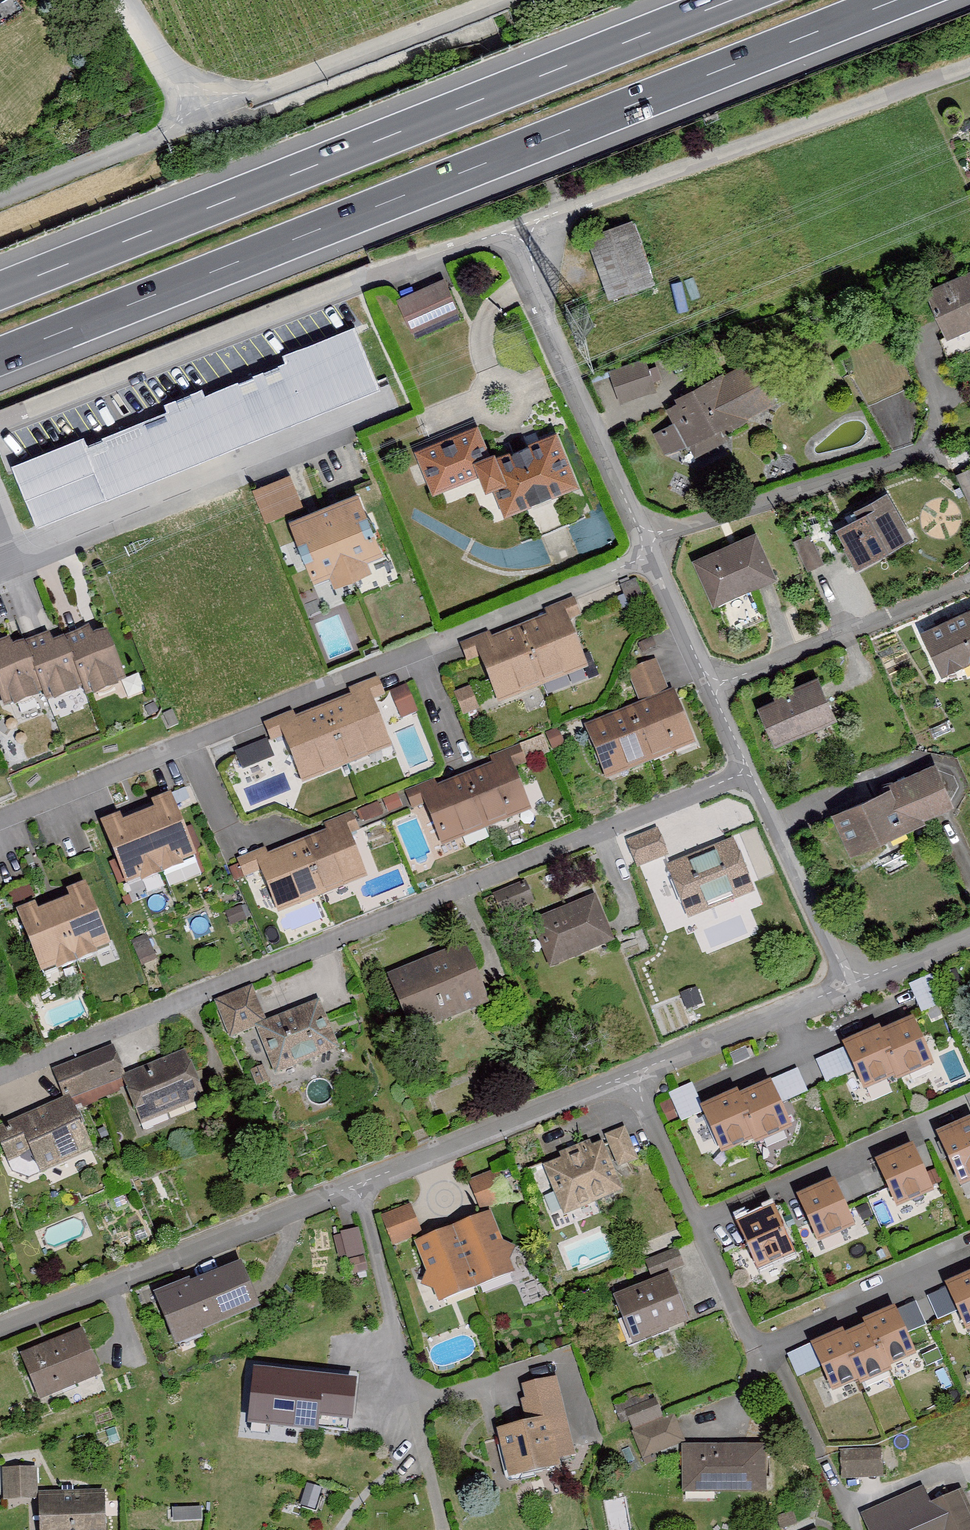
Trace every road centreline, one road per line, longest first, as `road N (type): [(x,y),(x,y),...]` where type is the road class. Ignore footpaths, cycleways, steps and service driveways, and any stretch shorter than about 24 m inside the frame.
road 1 (motorway): [(0,356),(895,0)]
road 2 (residential): [(750,771),(0,1075)]
road 3 (motorway): [(731,0),(0,291)]
road 4 (residential): [(653,555),(0,818)]
road 5 (residential): [(0,1332),(631,1075)]
road 6 (residential): [(0,423),(523,224)]
road 7 (residential): [(969,1262),(756,1353),(631,1075)]
road 8 (residential): [(523,224),(969,67)]
road 9 (residential): [(523,224),(544,317),(645,538)]
road 10 (residential): [(933,451),(645,538)]
road 11 (residential): [(969,588),(711,687)]
road 12 (unclassified): [(271,90),(498,0)]
road 13 (residential): [(631,1075),(853,983)]
road 14 (residential): [(750,771),(853,983)]
road 15 (residential): [(0,201),(148,142),(203,101)]
road 16 (residential): [(653,555),(711,687)]
road 17 (residential): [(126,0),(163,62),(203,101)]
road 18 (residential): [(853,983),(969,939)]

